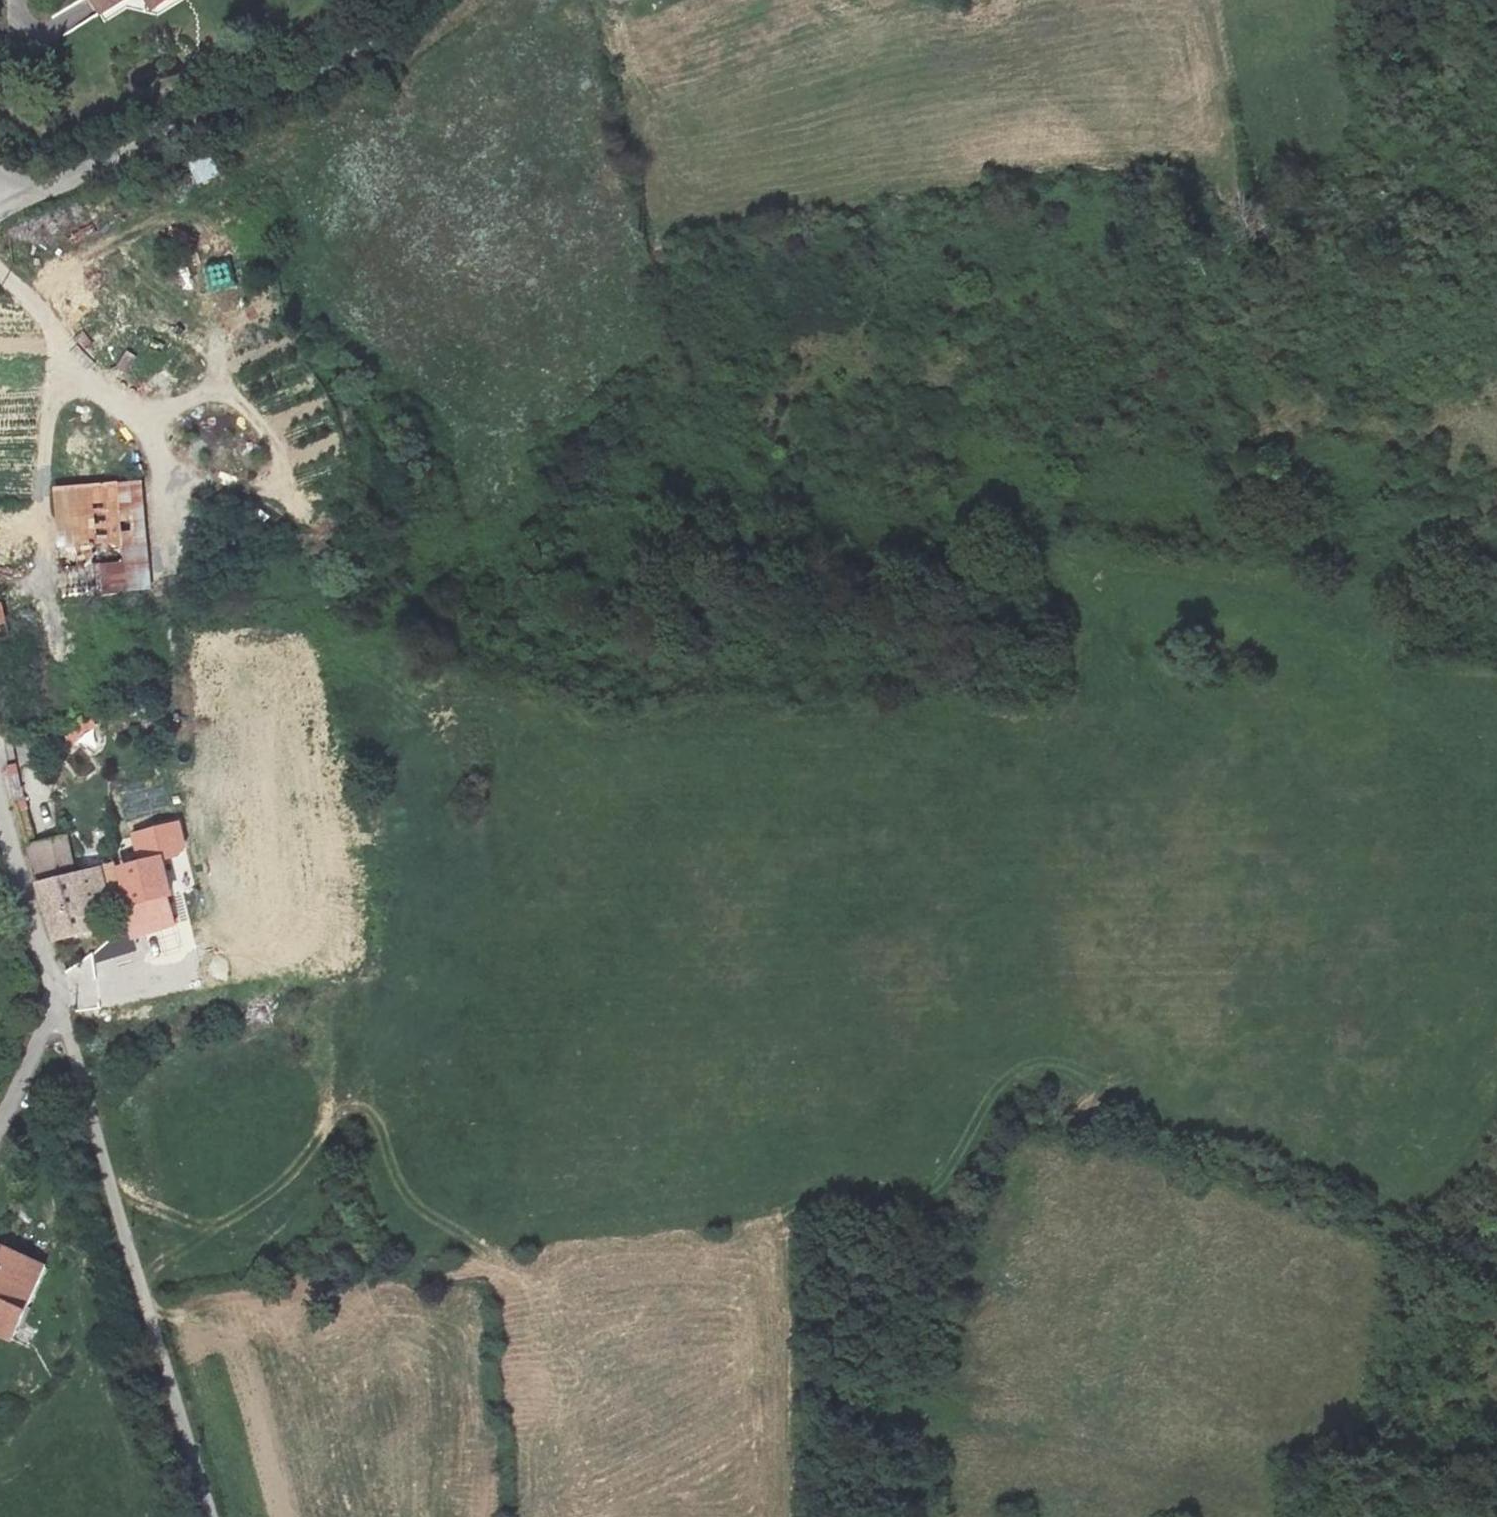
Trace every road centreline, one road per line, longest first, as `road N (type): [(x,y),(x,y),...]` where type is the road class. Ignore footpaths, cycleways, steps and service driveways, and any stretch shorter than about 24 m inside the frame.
road 1 (unclassified): [(47,1012),(208,1516)]
road 2 (unclassified): [(430,0),(304,92),(0,202)]
road 3 (unclassified): [(0,840),(47,1012)]

